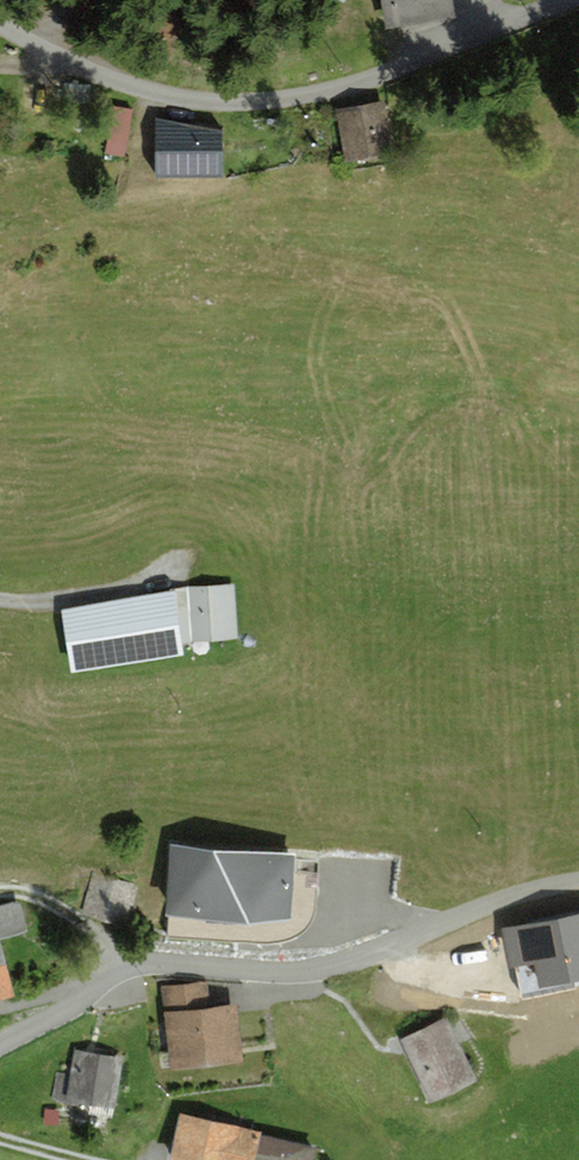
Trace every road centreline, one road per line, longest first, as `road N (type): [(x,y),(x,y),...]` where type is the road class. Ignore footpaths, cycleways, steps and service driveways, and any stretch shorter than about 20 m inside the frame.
road 1 (unclassified): [(578,880),(489,902),(306,973),(188,964),(125,970),(0,1043)]
road 2 (unclassified): [(578,0),(323,92),(203,102),(73,66),(0,23)]
road 3 (track): [(165,557),(56,582),(0,574)]
road 4 (track): [(125,970),(110,946),(66,911),(0,892)]

